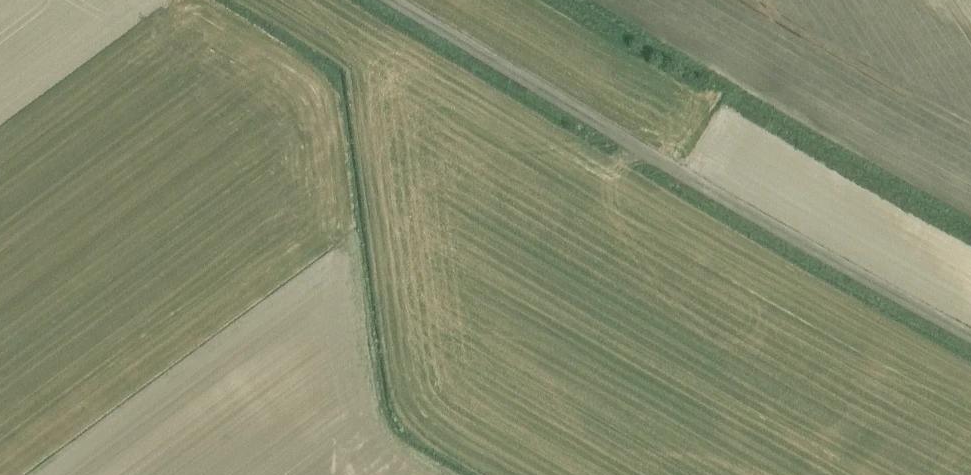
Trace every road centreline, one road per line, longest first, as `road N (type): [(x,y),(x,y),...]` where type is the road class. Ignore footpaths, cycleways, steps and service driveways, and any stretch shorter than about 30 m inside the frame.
road 1 (track): [(395,0),(970,334)]

